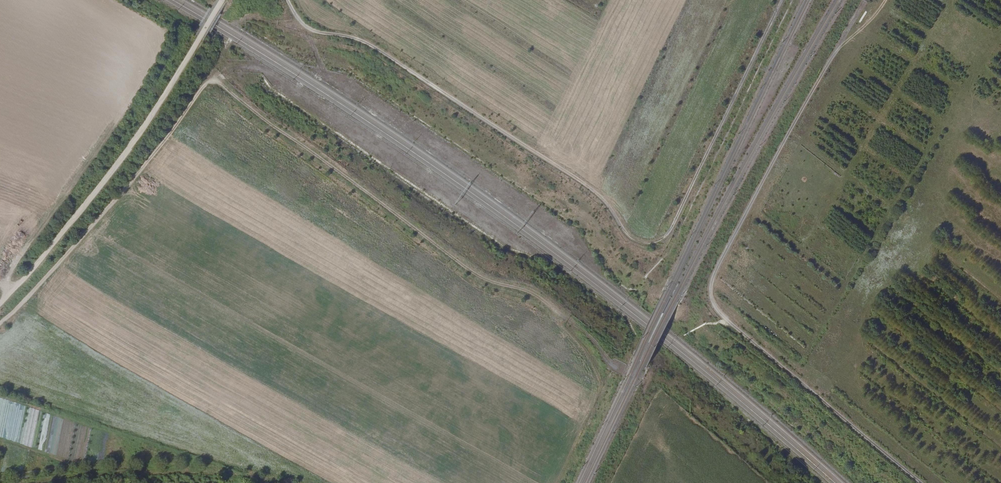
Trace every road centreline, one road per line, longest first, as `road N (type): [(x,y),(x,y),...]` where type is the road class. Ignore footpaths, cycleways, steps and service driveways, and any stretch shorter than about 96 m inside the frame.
road 1 (primary): [(0,6),(209,163),(393,366),(485,482)]

